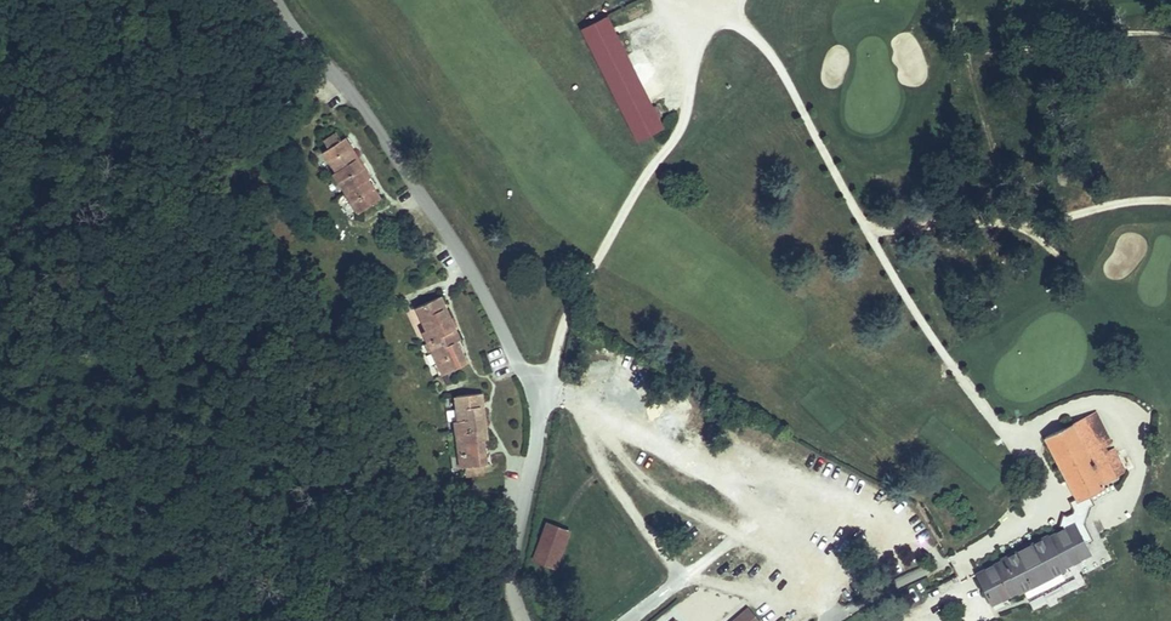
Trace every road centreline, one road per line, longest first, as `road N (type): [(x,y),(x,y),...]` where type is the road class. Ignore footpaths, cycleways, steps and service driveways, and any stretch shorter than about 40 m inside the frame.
road 1 (track): [(544,389),(562,318),(672,134),(696,23),(715,5),(767,43),(863,222),(1042,479),(1042,512),(861,594),(826,620)]
road 2 (residential): [(276,0),(383,133),(497,315),(532,392),(534,456),(512,561),(523,620)]
road 3 (track): [(0,510),(71,557),(175,592),(307,562),(361,562),(415,579),(441,620)]
road 4 (track): [(532,392),(589,403),(811,544),(890,518)]

